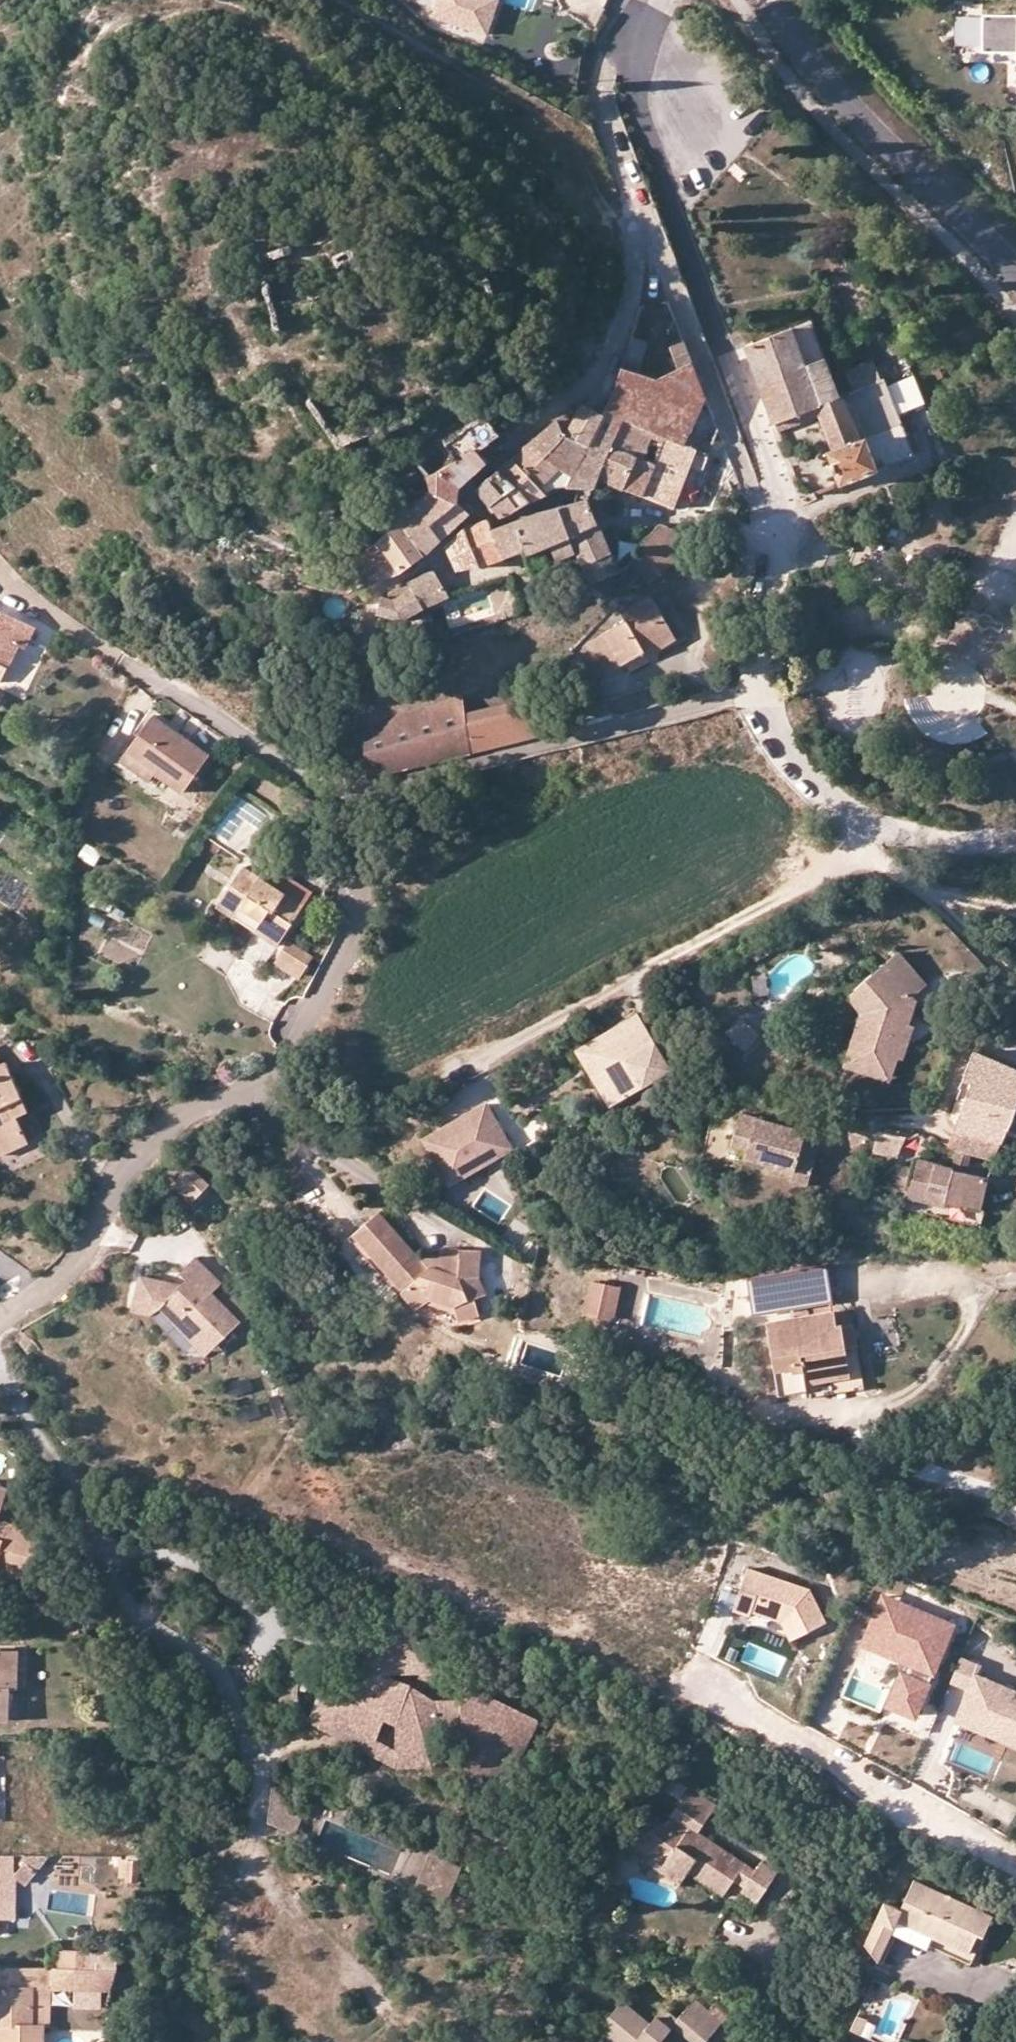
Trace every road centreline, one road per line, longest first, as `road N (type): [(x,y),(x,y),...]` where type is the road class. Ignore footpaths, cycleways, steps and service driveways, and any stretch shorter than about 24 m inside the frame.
road 1 (residential): [(357,791),(355,932),(271,1084),(194,1111),(134,1157),(71,1275),(33,1303)]
road 2 (track): [(0,1365),(68,1466),(125,1598),(157,1632),(208,1657),(225,1684),(259,1754),(261,1853),(290,1916)]
road 3 (residential): [(655,23),(638,85),(640,128),(785,512),(780,529)]
road 4 (track): [(862,851),(452,1072)]
road 5 (residential): [(763,688),(357,791)]
road 6 (track): [(734,1384),(781,1417),(833,1423),(916,1394),(969,1326),(972,1294),(958,1279),(879,1292)]
road 7 (track): [(320,0),(581,131),(638,198)]
road 8 (tertiary): [(1015,275),(812,71),(767,0)]
road 9 (residential): [(638,198),(686,302),(761,511),(780,529)]
road 10 (track): [(1015,1864),(726,1707),(712,1685)]
road 11 (residential): [(763,688),(775,734),(827,802),(913,839),(1015,835)]
road 12 (residential): [(357,791),(289,762),(122,660)]
road 13 (track): [(869,822),(862,851),(935,900),(1015,980)]
road 14 (residential): [(638,198),(641,284),(617,353),(572,400)]
road 15 (residential): [(655,23),(614,53),(603,91),(638,198)]
road 16 (track): [(1015,1506),(877,1456),(865,1415)]
road 17 (residential): [(780,529),(705,529),(637,506),(610,507)]
road 18 (residential): [(780,529),(763,688)]
road 19 (track): [(122,660),(0,584)]

